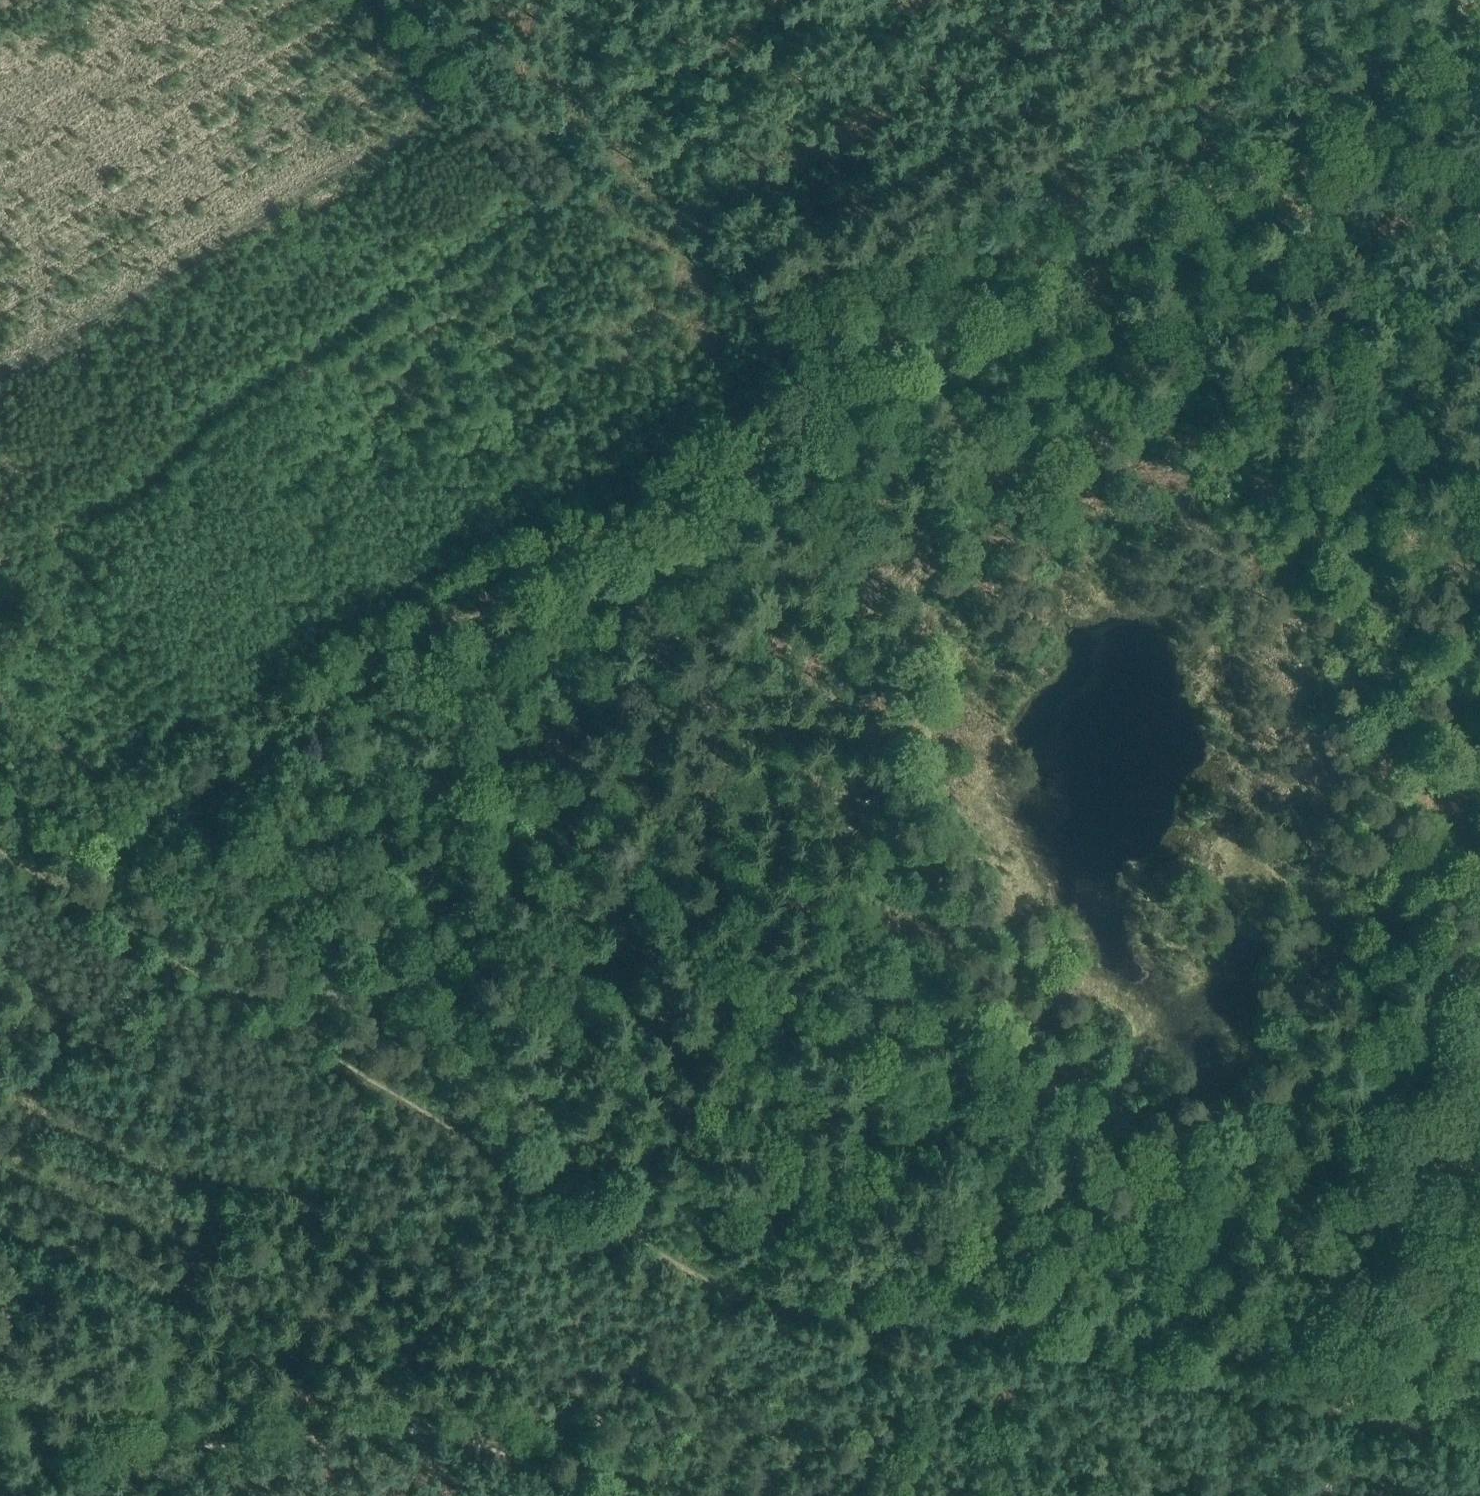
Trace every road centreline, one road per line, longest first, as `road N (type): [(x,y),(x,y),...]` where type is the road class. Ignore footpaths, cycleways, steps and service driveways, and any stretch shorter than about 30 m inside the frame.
road 1 (track): [(0,837),(412,1106),(643,1239),(1479,1449)]

